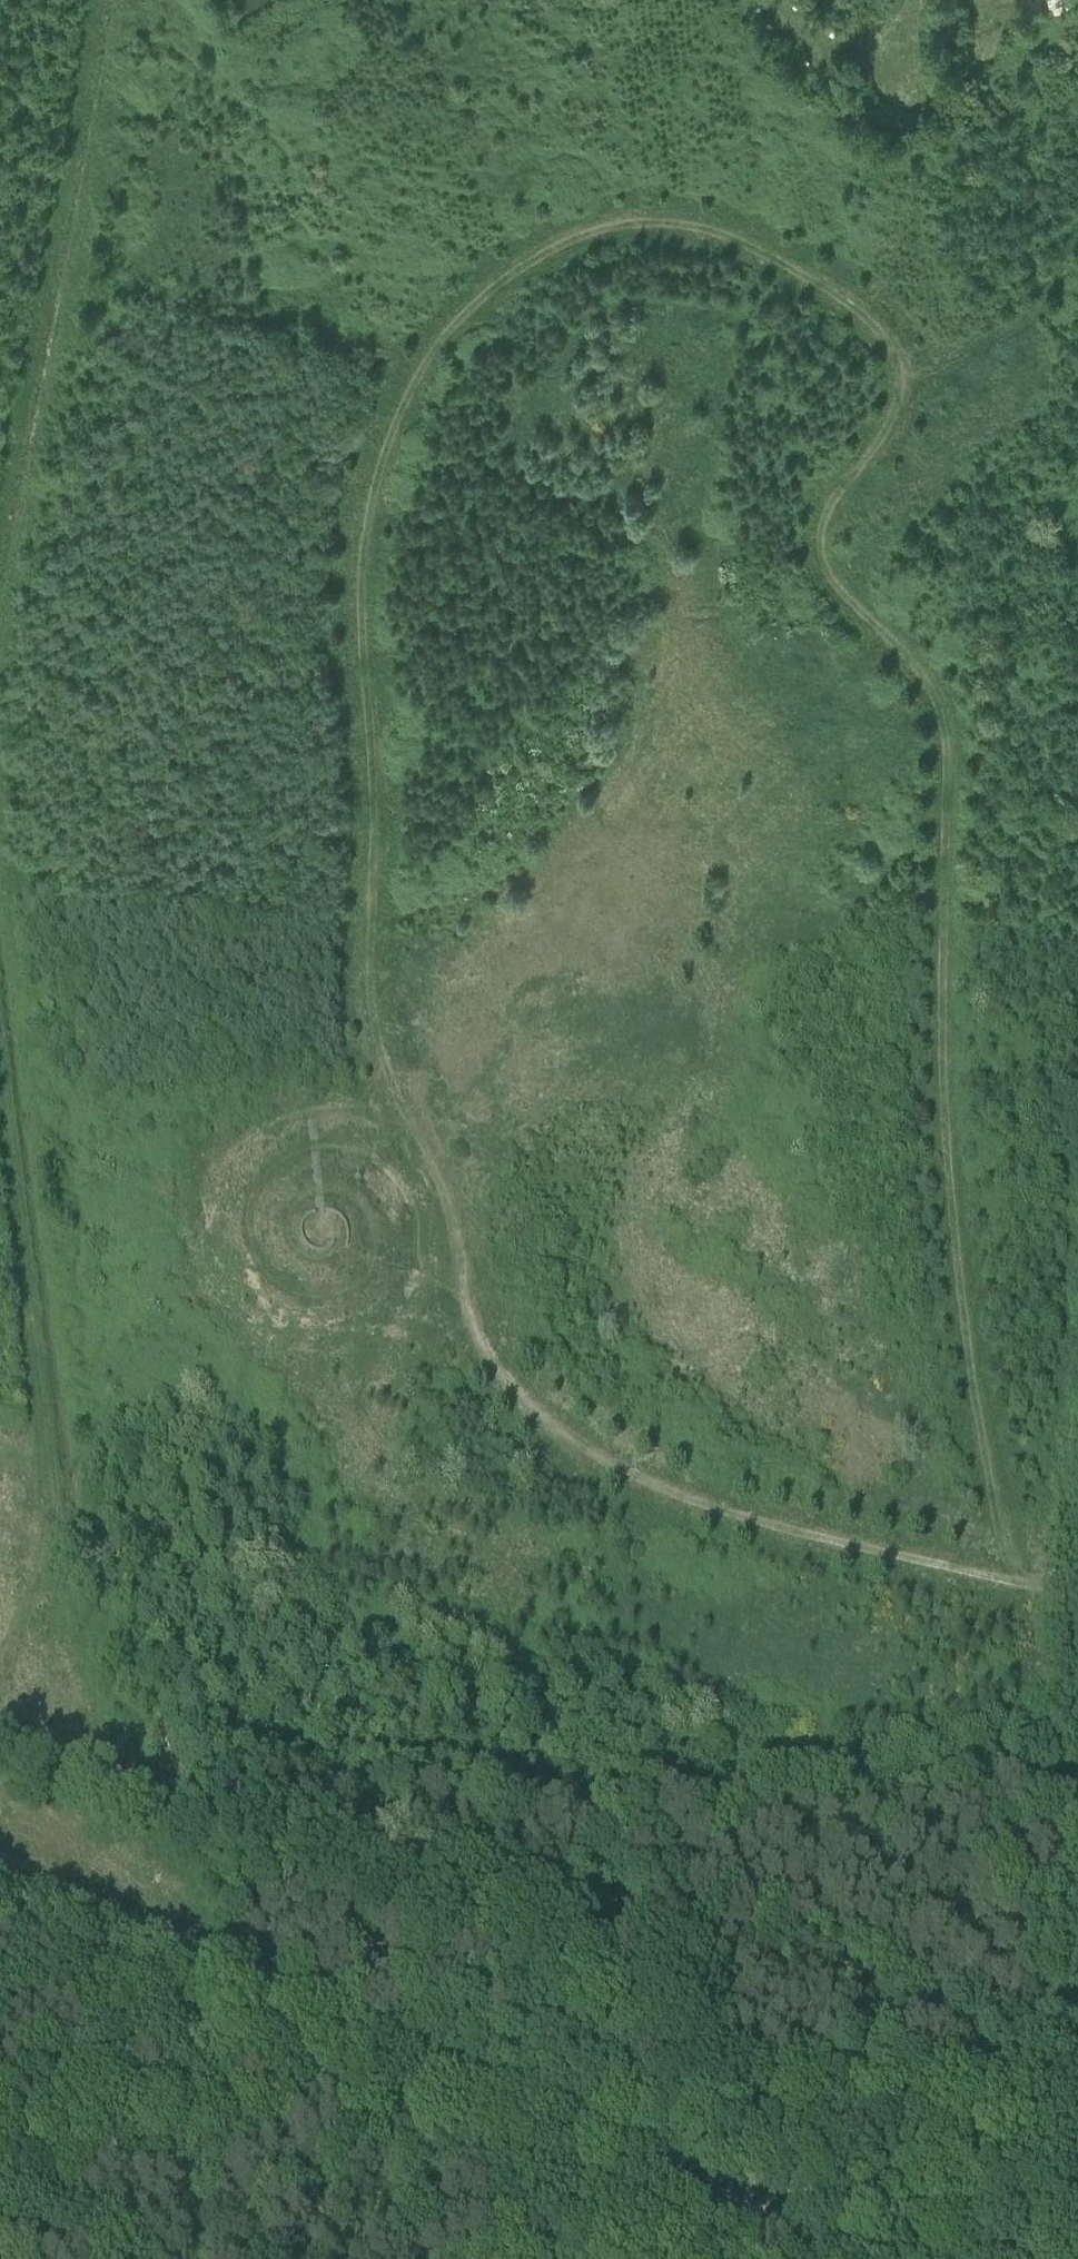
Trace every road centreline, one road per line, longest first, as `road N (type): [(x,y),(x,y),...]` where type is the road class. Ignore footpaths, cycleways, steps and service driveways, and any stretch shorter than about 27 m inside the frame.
road 1 (tertiary): [(1077,2216),(776,2199),(710,2181),(259,1987),(0,1865)]

